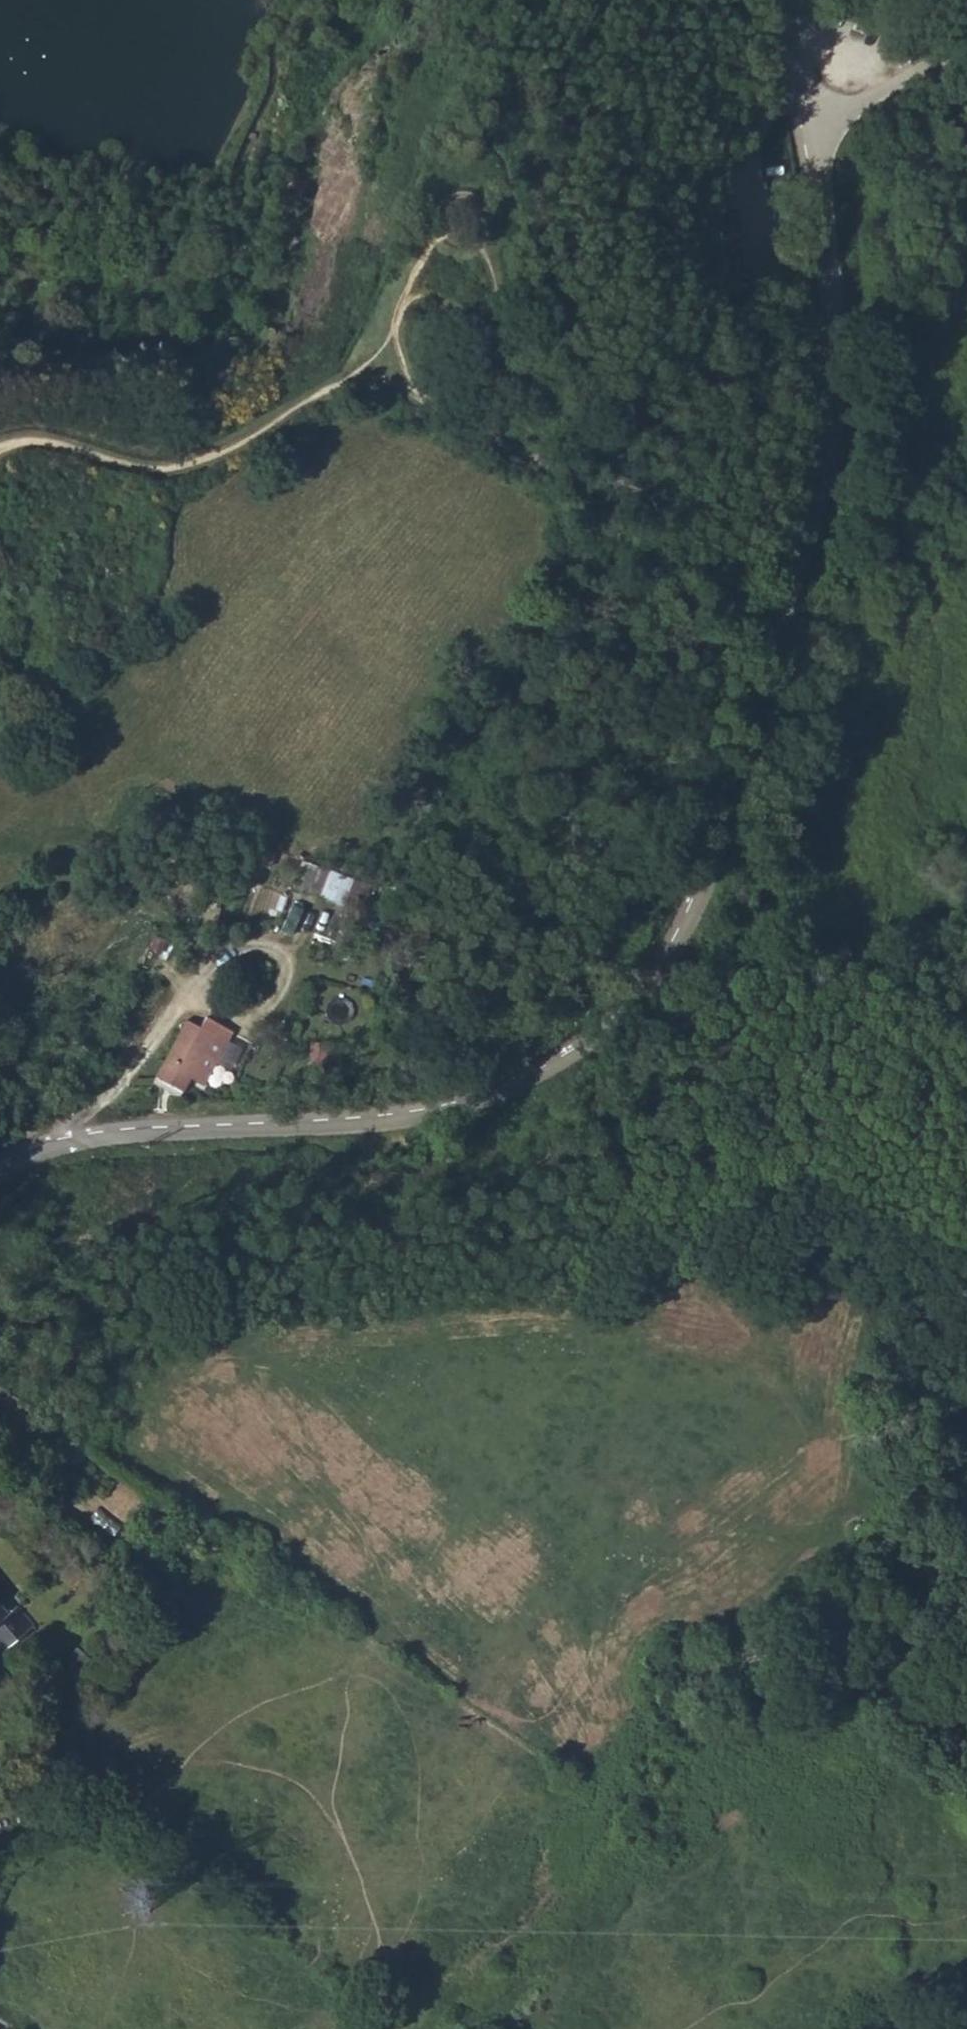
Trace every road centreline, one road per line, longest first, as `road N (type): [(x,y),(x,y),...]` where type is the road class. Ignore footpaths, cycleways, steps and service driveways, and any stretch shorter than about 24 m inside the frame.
road 1 (unclassified): [(0,1180),(77,1145),(380,1122),(493,1097),(609,1030),(704,916),(791,659),(820,508),(836,337),(825,198),(804,97)]

